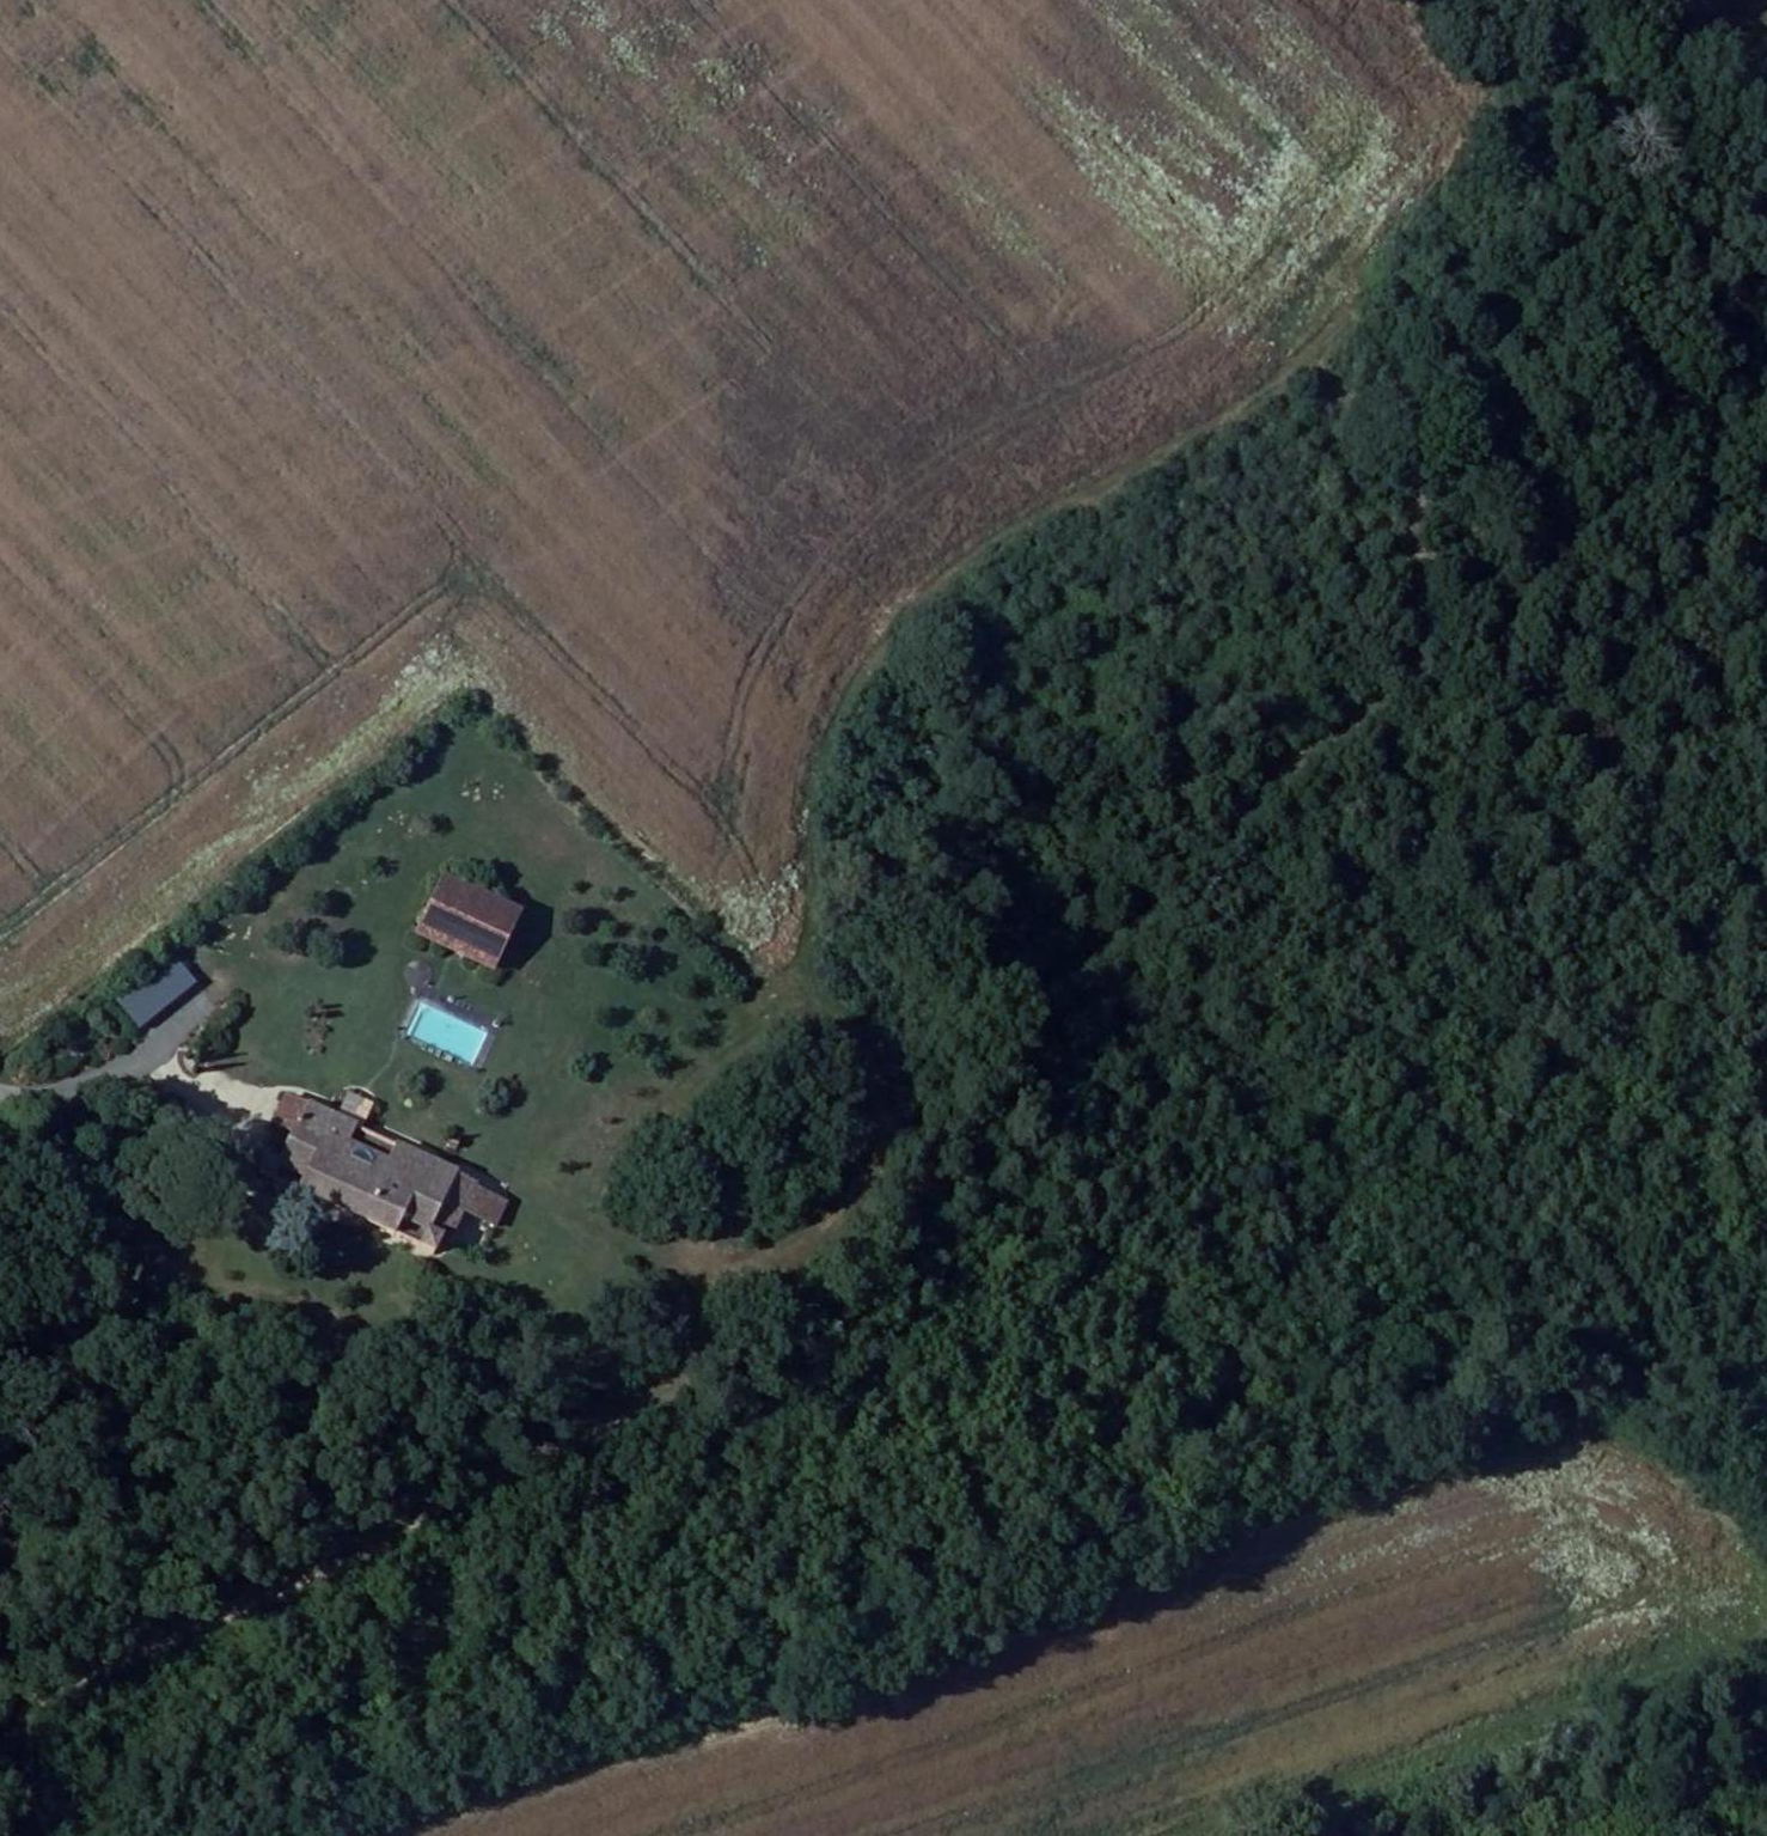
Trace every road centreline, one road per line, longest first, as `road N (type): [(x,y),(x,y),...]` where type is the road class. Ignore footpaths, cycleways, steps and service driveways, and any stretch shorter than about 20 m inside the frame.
road 1 (track): [(0,1068),(236,1069),(354,1020),(467,1037),(580,1114),(662,1102),(792,1007),(813,939),(803,781),(859,646),(991,519),(1207,411),(1274,367)]

